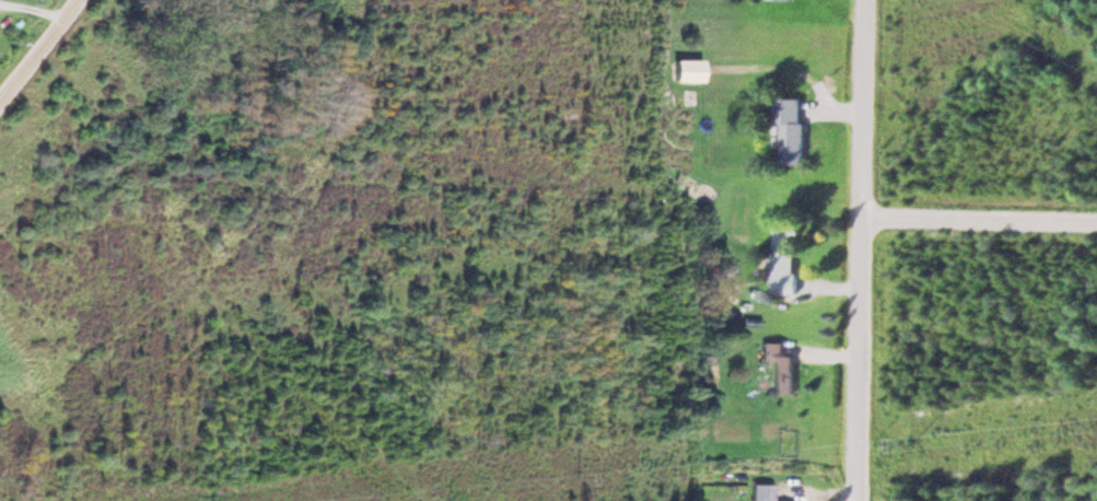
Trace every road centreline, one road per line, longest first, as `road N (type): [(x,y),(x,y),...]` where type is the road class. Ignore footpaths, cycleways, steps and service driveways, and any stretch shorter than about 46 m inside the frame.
road 1 (tertiary): [(860,500),(868,0)]
road 2 (residential): [(1096,229),(866,224)]

